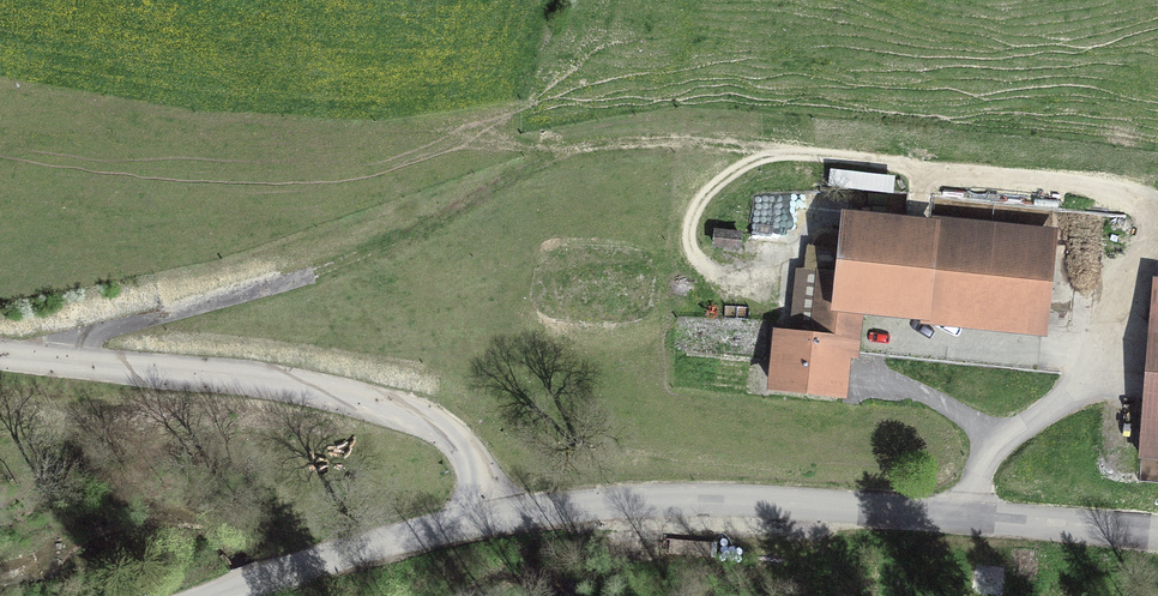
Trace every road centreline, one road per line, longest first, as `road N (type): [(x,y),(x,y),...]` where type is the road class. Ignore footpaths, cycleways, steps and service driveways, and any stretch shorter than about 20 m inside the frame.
road 1 (track): [(13,358),(313,270),(433,220),(520,169),(617,144),(747,149),(1153,194),(1149,252),(1120,272),(1098,369),(1070,396),(994,428),(966,516)]
road 2 (unclassified): [(227,595),(493,517),(657,498),(739,496),(1157,533)]
road 3 (track): [(872,337),(1101,357)]
road 4 (track): [(990,438),(933,397),(885,378),(859,379)]

